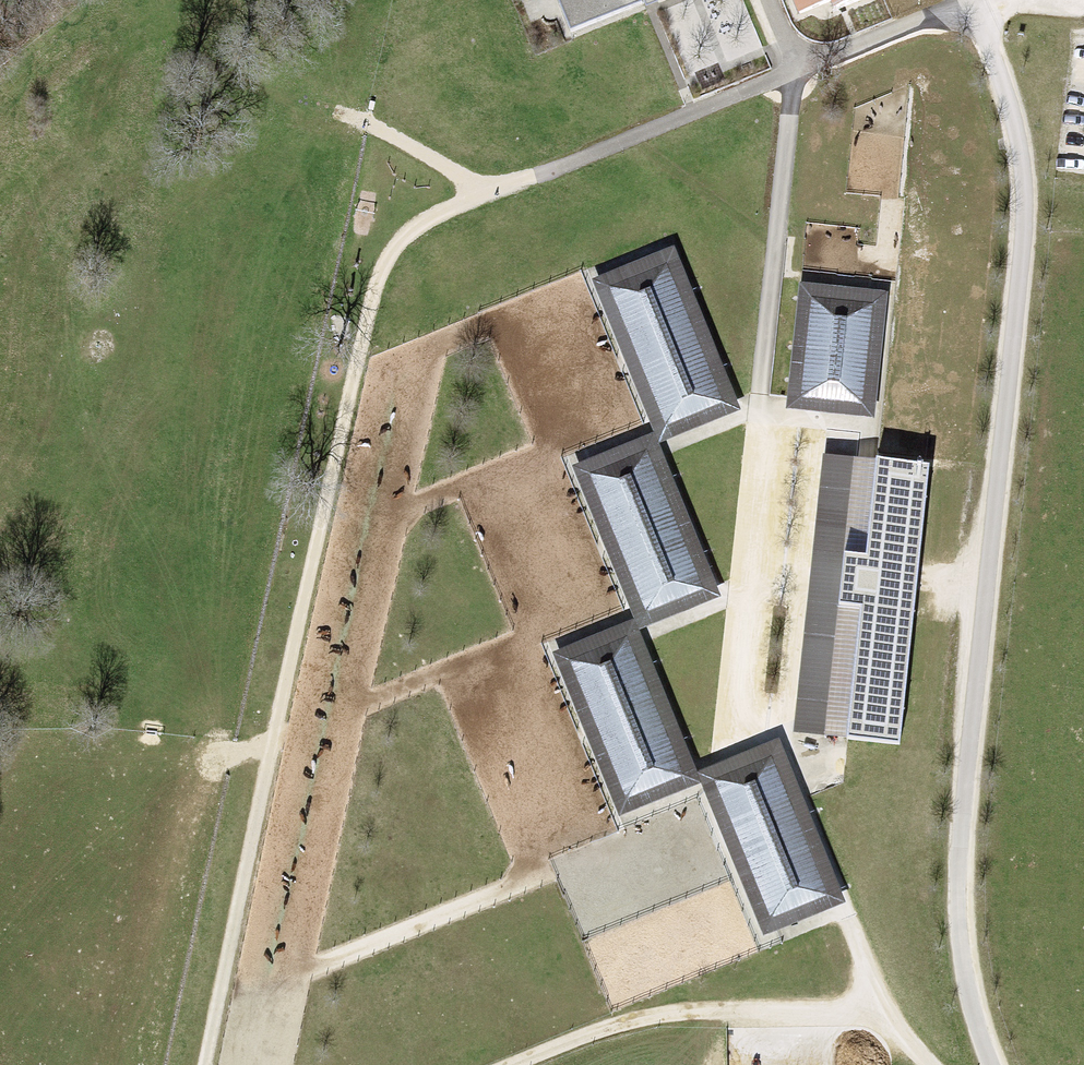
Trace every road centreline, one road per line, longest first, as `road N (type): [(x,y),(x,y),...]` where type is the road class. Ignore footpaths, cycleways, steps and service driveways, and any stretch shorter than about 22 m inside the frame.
road 1 (unclassified): [(987,1064),(962,972),(962,870),(1025,186),(1009,102),(967,0)]
road 2 (track): [(796,69),(736,627),(880,992),(928,1064)]
road 3 (track): [(540,180),(425,227),(391,267),(370,319),(210,1064)]
road 4 (track): [(597,860),(221,1010)]
road 5 (track): [(897,1018),(640,1024),(520,1064)]
road 6 (track): [(525,645),(220,767)]
road 7 (track): [(546,457),(318,551)]
road 8 (track): [(567,289),(356,379)]
road 9 (track): [(361,122),(486,198)]

